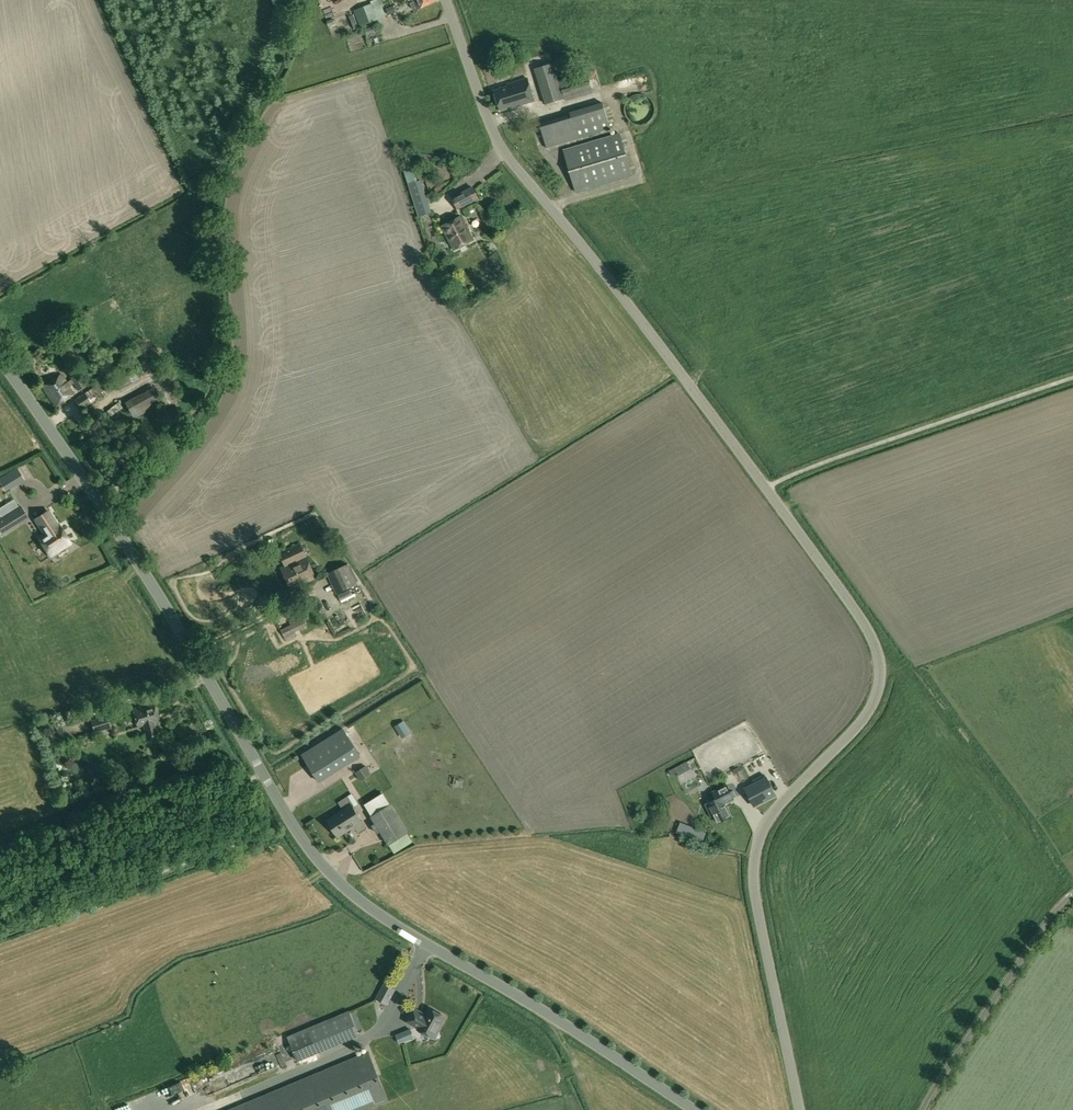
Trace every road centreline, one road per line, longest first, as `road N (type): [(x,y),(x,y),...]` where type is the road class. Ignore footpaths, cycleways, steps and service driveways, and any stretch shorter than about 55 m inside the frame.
road 1 (unclassified): [(798,1109),(755,901),(756,847),(775,811),(872,704),(877,648),(624,300),(503,153),(442,0)]
road 2 (unclassified): [(695,1109),(342,887),(304,841),(149,582),(0,363)]

